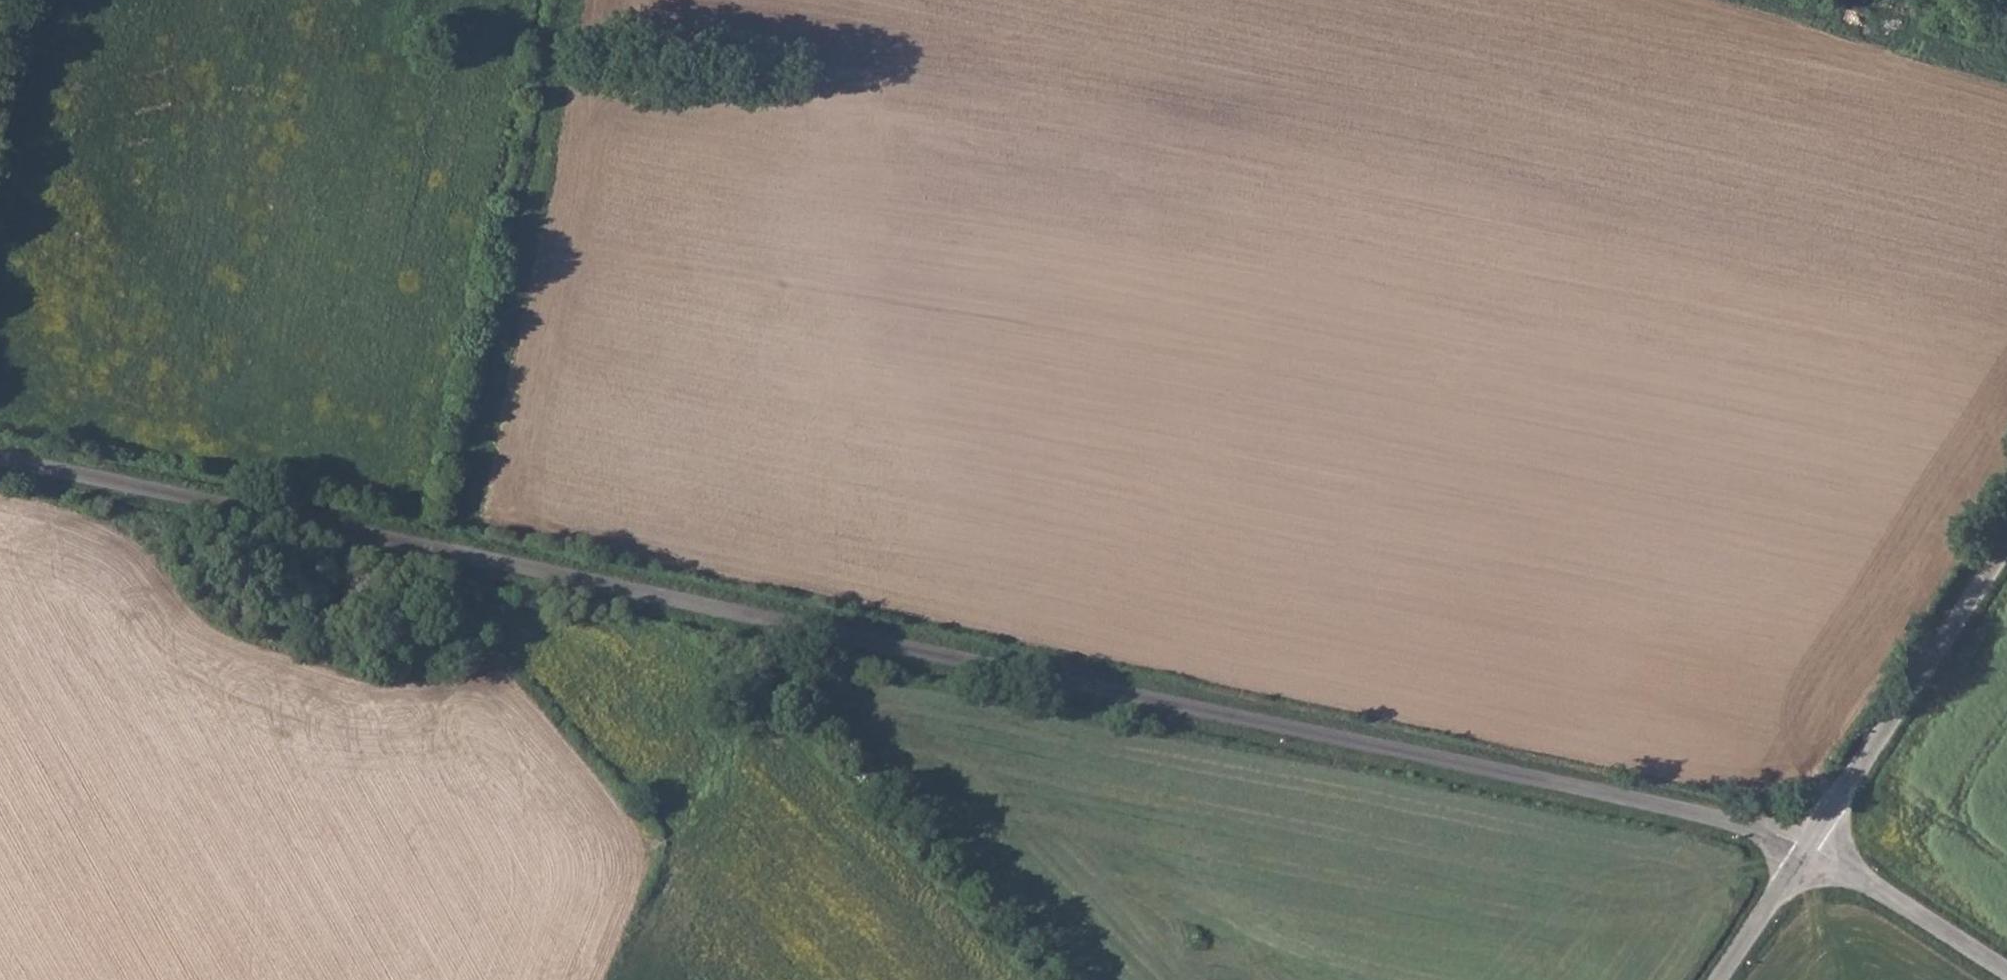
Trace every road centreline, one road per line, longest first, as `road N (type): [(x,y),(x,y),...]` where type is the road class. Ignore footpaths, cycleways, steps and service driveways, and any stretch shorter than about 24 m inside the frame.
road 1 (unclassified): [(0,458),(1752,826),(1808,847)]
road 2 (unclassified): [(2006,545),(1808,847)]
road 3 (unclassified): [(1808,847),(2006,976)]
road 4 (unclassified): [(1808,847),(1718,979)]

